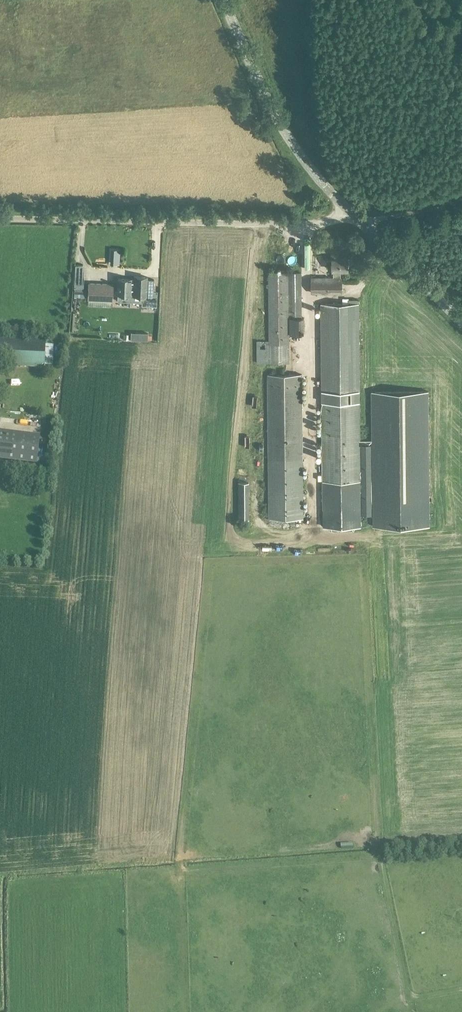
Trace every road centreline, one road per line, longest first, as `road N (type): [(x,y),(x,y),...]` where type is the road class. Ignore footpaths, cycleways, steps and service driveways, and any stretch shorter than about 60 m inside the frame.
road 1 (unclassified): [(352,216),(319,225),(0,220)]
road 2 (tertiary): [(352,216),(304,168),(225,0)]
road 3 (tertiary): [(461,324),(352,216)]

